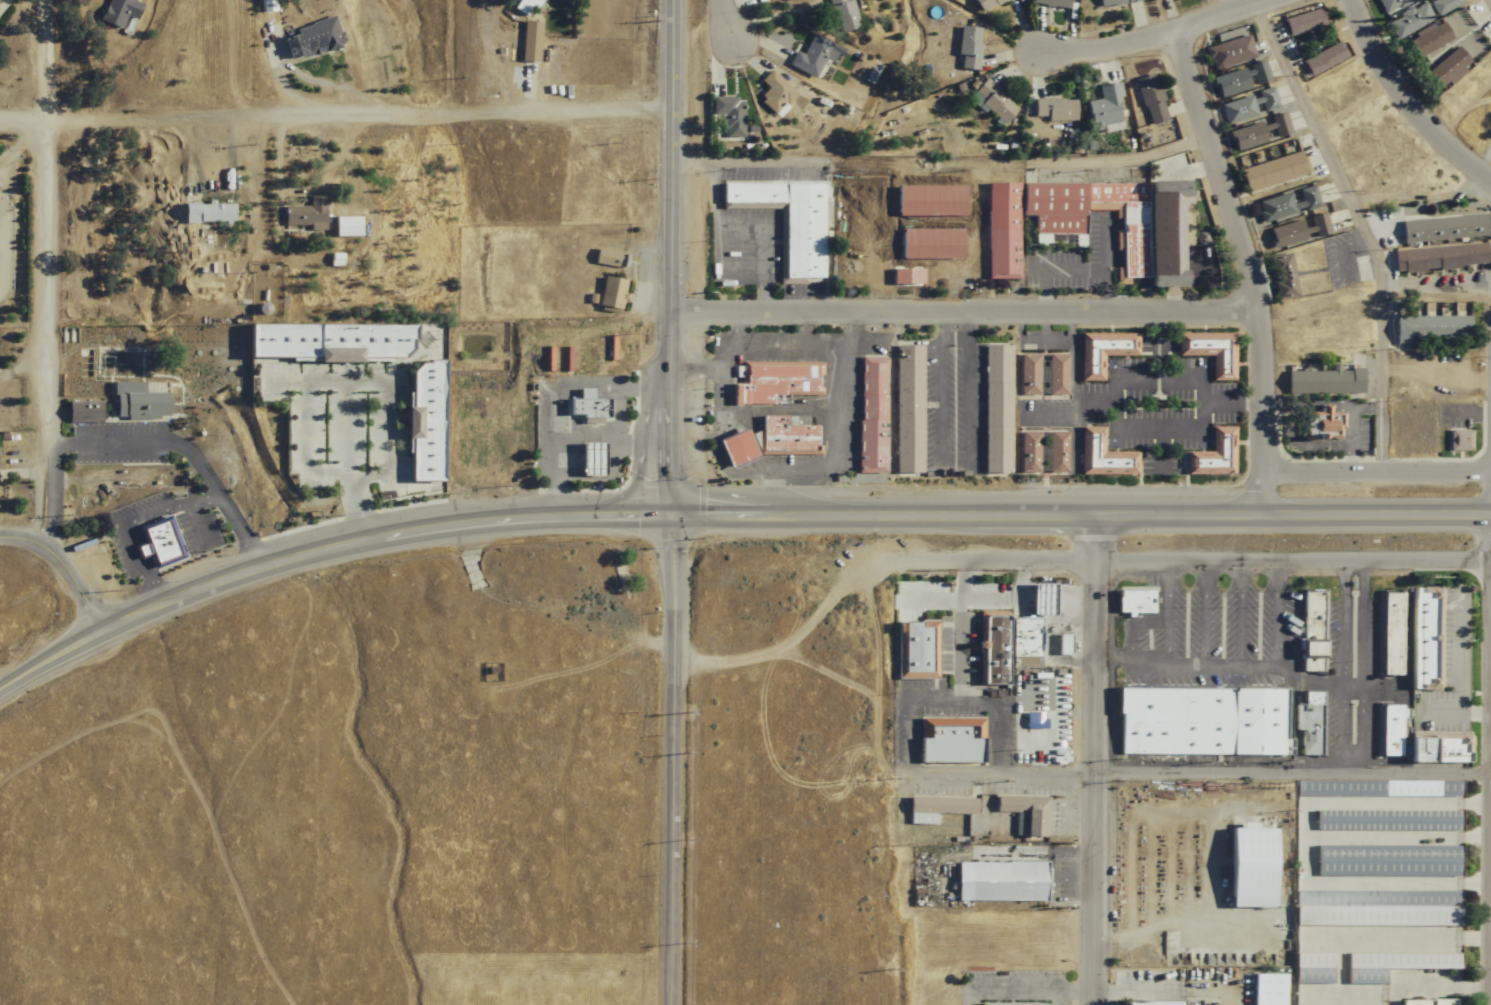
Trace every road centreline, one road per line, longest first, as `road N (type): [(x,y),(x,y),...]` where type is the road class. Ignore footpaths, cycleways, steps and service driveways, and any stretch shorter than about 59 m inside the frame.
road 1 (primary): [(665,518),(1490,515)]
road 2 (residential): [(0,117),(200,123),(668,109)]
road 3 (residential): [(665,312),(1259,313)]
road 4 (primary): [(104,630),(259,569),(364,542),(520,520),(665,518)]
road 5 (residential): [(31,536),(38,0)]
road 6 (secondary): [(665,518),(669,0)]
road 7 (residential): [(1095,1004),(1097,516)]
road 8 (tertiary): [(671,1004),(675,608),(665,518)]
road 9 (residential): [(1489,1004),(1490,522)]
road 10 (residential): [(1263,471),(1259,313),(1174,30)]
road 11 (residential): [(1034,53),(1128,44),(1272,0)]
road 12 (residential): [(1490,191),(1394,96),(1346,0)]
road 13 (residential): [(1490,303),(1376,300),(1281,320),(1259,313)]
road 14 (residential): [(1490,472),(1263,471)]
road 15 (residential): [(104,630),(47,547),(0,531)]
road 16 (primary): [(0,690),(104,630)]

